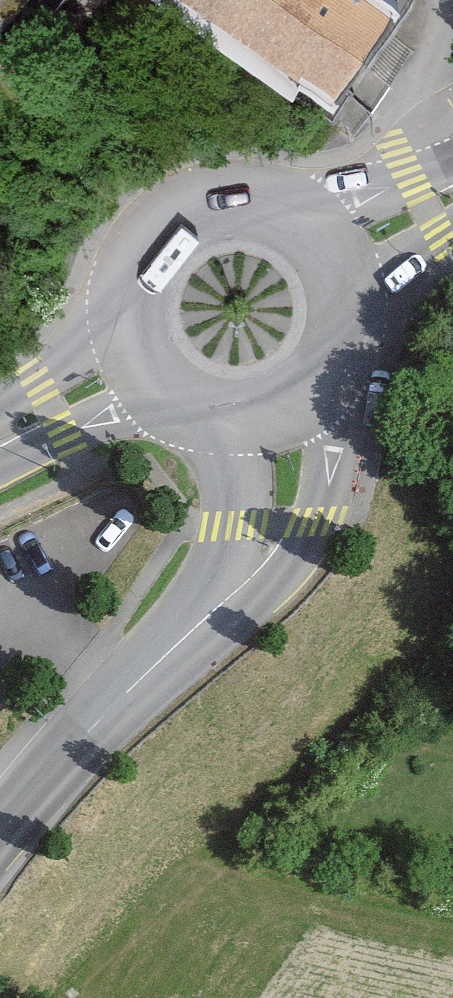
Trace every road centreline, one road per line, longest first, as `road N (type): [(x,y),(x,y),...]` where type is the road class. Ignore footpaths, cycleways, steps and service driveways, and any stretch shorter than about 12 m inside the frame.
road 1 (secondary): [(181,641),(284,570),(305,545),(333,475),(330,377)]
road 2 (secondary): [(0,834),(181,641)]
road 3 (secondary): [(207,420),(229,455),(237,524),(181,641)]
road 4 (secondary): [(301,215),(238,196),(186,208),(144,243),(124,294)]
road 5 (secondary): [(0,458),(169,402)]
road 6 (secondary): [(124,294),(65,361),(0,411)]
road 7 (secondary): [(452,165),(301,215)]
road 8 (secondary): [(207,420),(277,417),(330,377)]
road 9 (secondary): [(352,315),(452,225)]
road 10 (secondary): [(124,294),(129,347),(169,402)]

